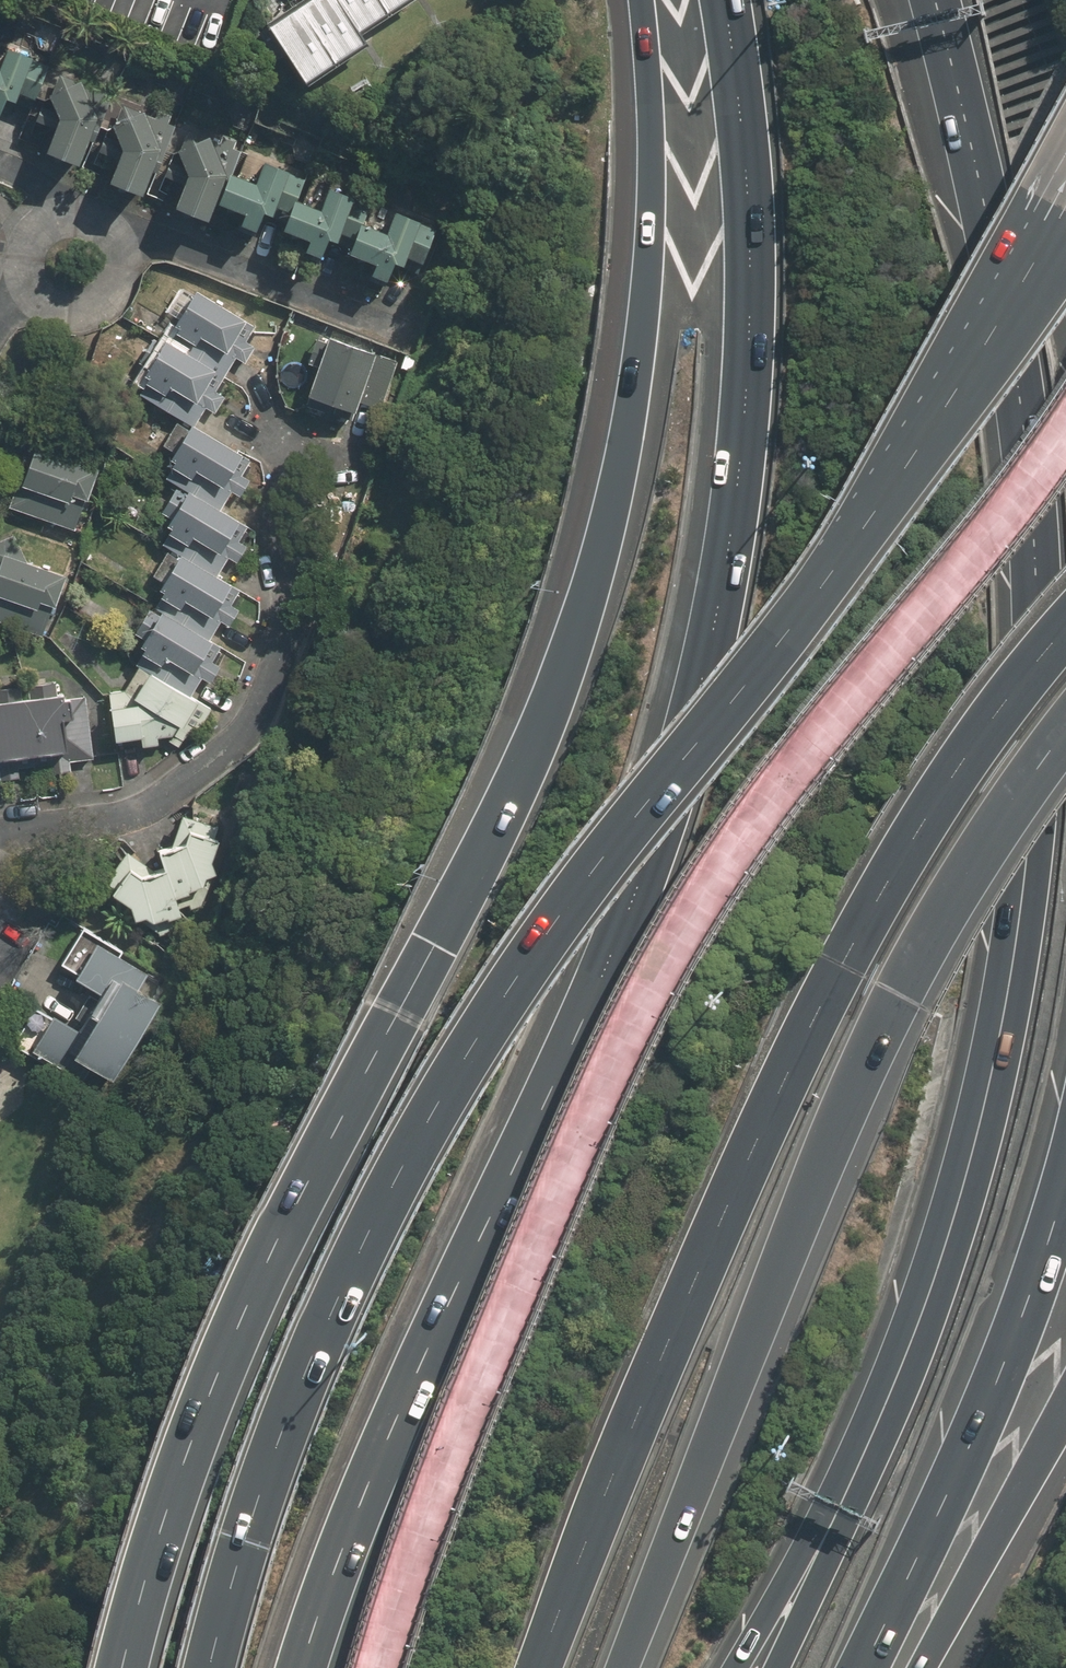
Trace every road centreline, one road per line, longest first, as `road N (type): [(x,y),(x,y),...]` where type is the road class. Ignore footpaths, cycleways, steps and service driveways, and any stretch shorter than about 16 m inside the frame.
road 1 (motorway): [(125,1667),(192,1448),(261,1278),(517,784),(579,619),(625,460),(643,336),(655,195),(643,0)]
road 2 (motorway): [(304,1667),(409,1393),(611,954),(705,671),(733,523),(749,370),(751,226),(726,0)]
road 3 (motorway): [(211,1667),(244,1543),(312,1362),(402,1172),(480,1037),(578,893),(881,506),(1065,217)]
road 4 (motorway): [(931,0),(1002,339),(1031,617),(1033,747),(1022,909),(964,1189),(863,1458)]
road 5 (motorway): [(545,1667),(609,1486),(841,959),(974,746),(1065,628)]
road 6 (motorway): [(1065,733),(938,924),(848,1100),(621,1667)]
road 7 (motorway): [(1065,1172),(997,1398),(864,1667)]
road 8 (motorway): [(1065,1405),(926,1667)]
road 9 (motorway): [(863,1458),(738,1667)]
road 10 (motorway): [(863,1458),(767,1667)]
road 11 (motorway): [(993,0),(1065,190)]

